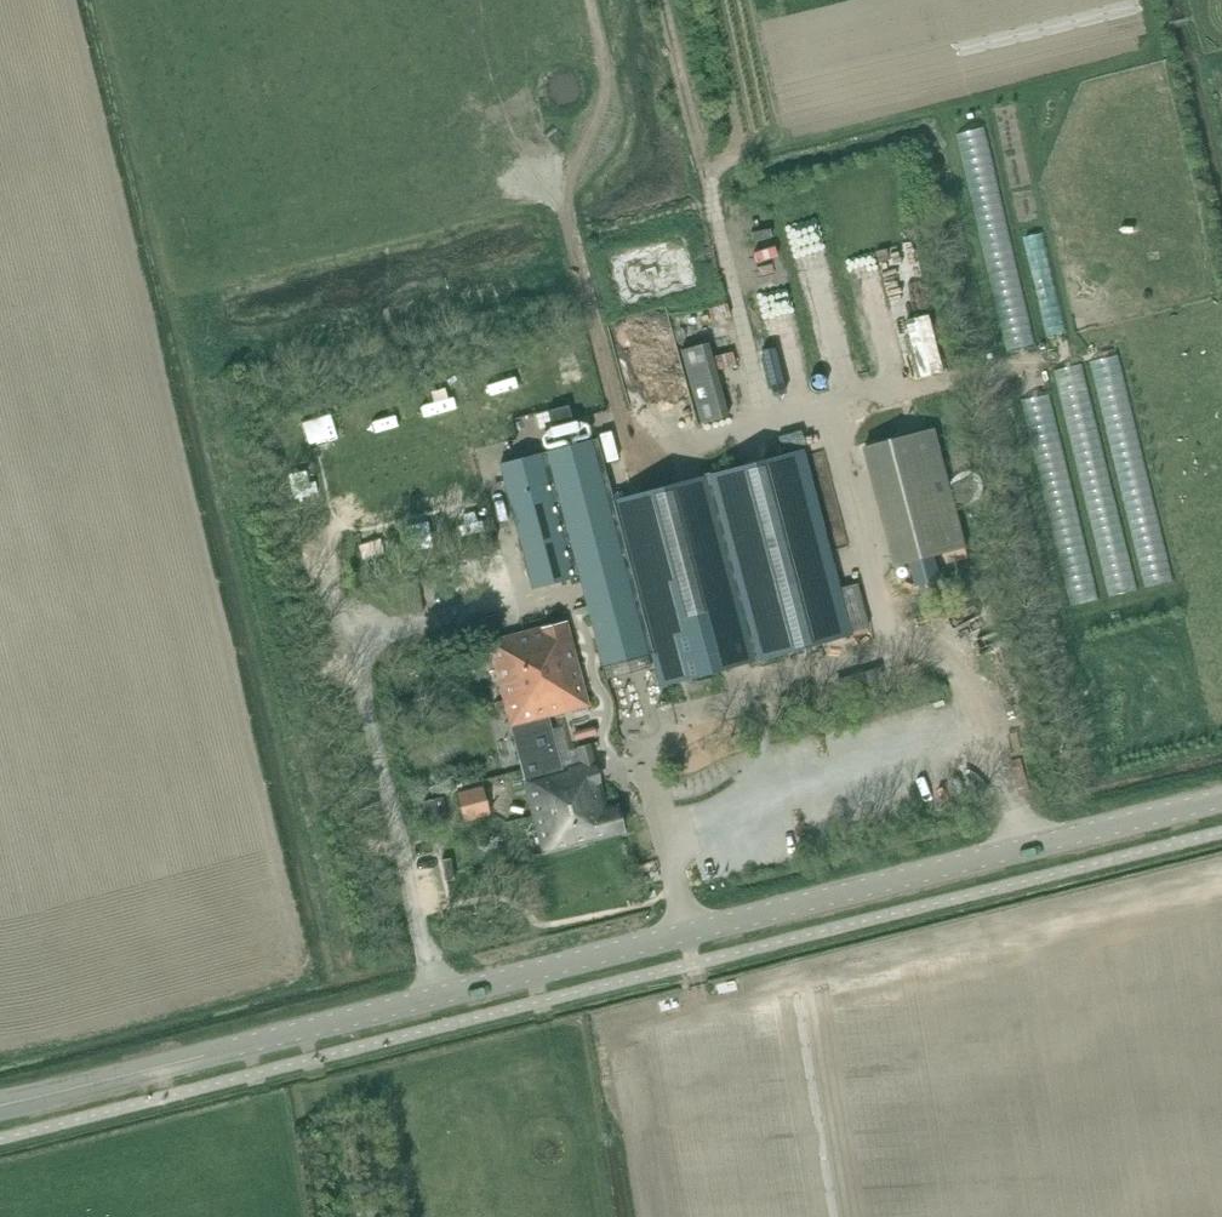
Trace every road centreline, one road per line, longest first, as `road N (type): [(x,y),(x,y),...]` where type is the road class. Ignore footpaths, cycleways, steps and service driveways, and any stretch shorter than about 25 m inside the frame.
road 1 (tertiary): [(556,968),(1221,803)]
road 2 (tertiary): [(556,968),(0,1106)]

